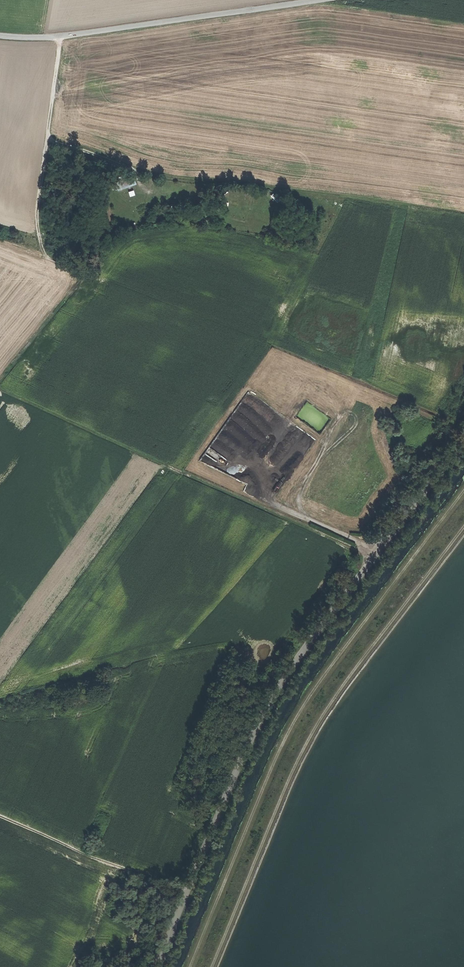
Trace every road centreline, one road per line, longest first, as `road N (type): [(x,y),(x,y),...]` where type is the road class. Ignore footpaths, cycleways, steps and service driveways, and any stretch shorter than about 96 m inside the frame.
road 1 (tertiary): [(463,438),(273,695),(155,966)]
road 2 (track): [(463,494),(286,734),(190,966)]
road 3 (track): [(210,966),(313,729),(463,526)]
road 4 (track): [(375,554),(0,387)]
road 5 (track): [(0,381),(76,278),(49,262),(36,206),(60,36)]
road 6 (tertiary): [(0,35),(89,33),(316,0)]
road 7 (track): [(0,817),(186,892)]

